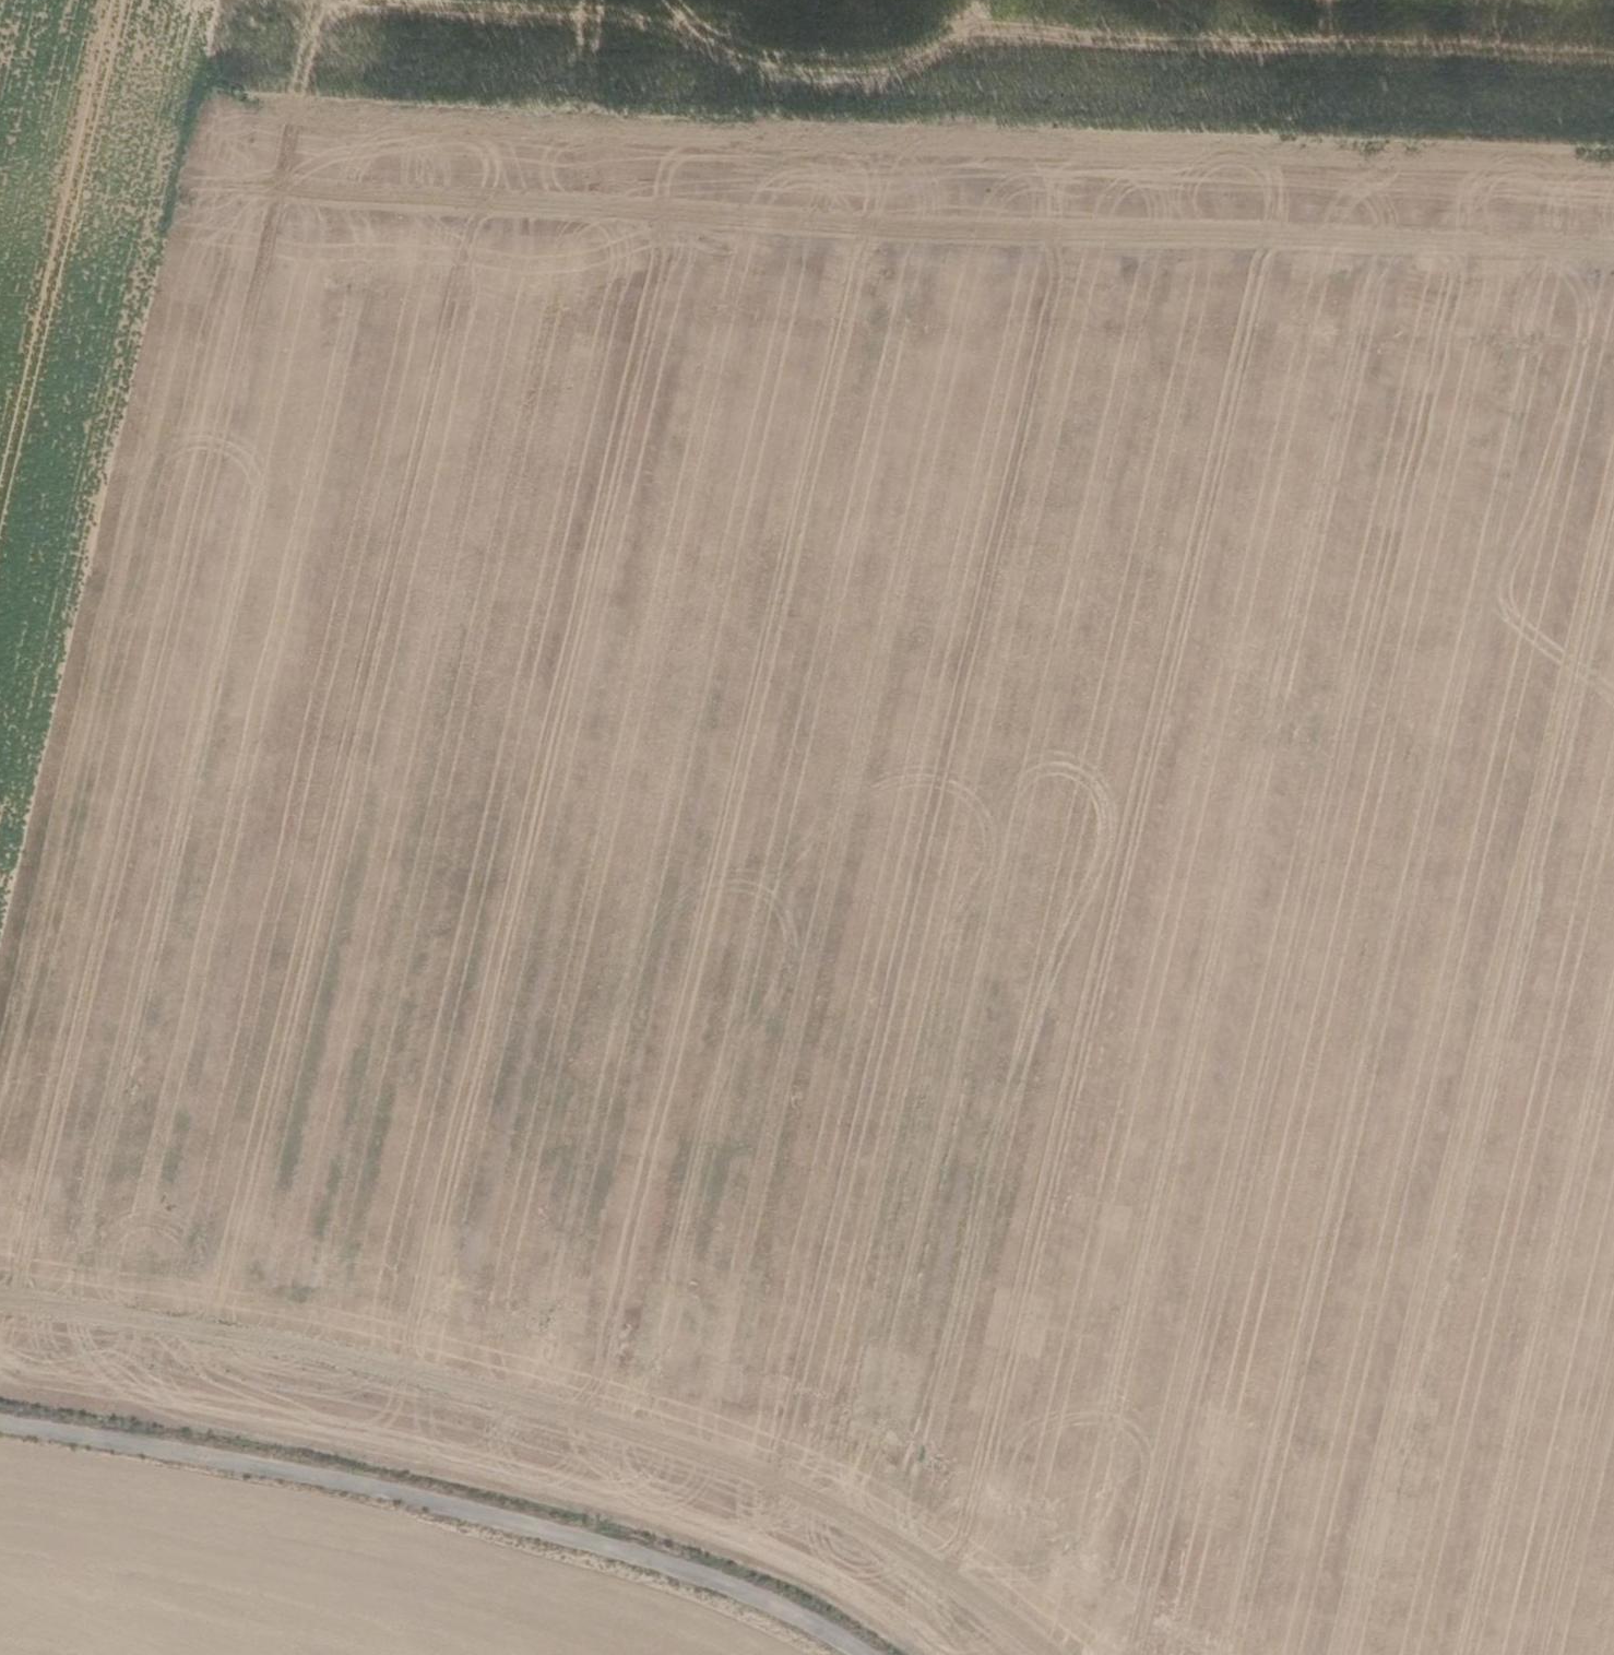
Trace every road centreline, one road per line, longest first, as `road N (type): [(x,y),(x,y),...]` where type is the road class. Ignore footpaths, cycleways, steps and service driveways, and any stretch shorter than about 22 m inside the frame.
road 1 (track): [(0,1428),(531,1533),(770,1609),(844,1654)]

